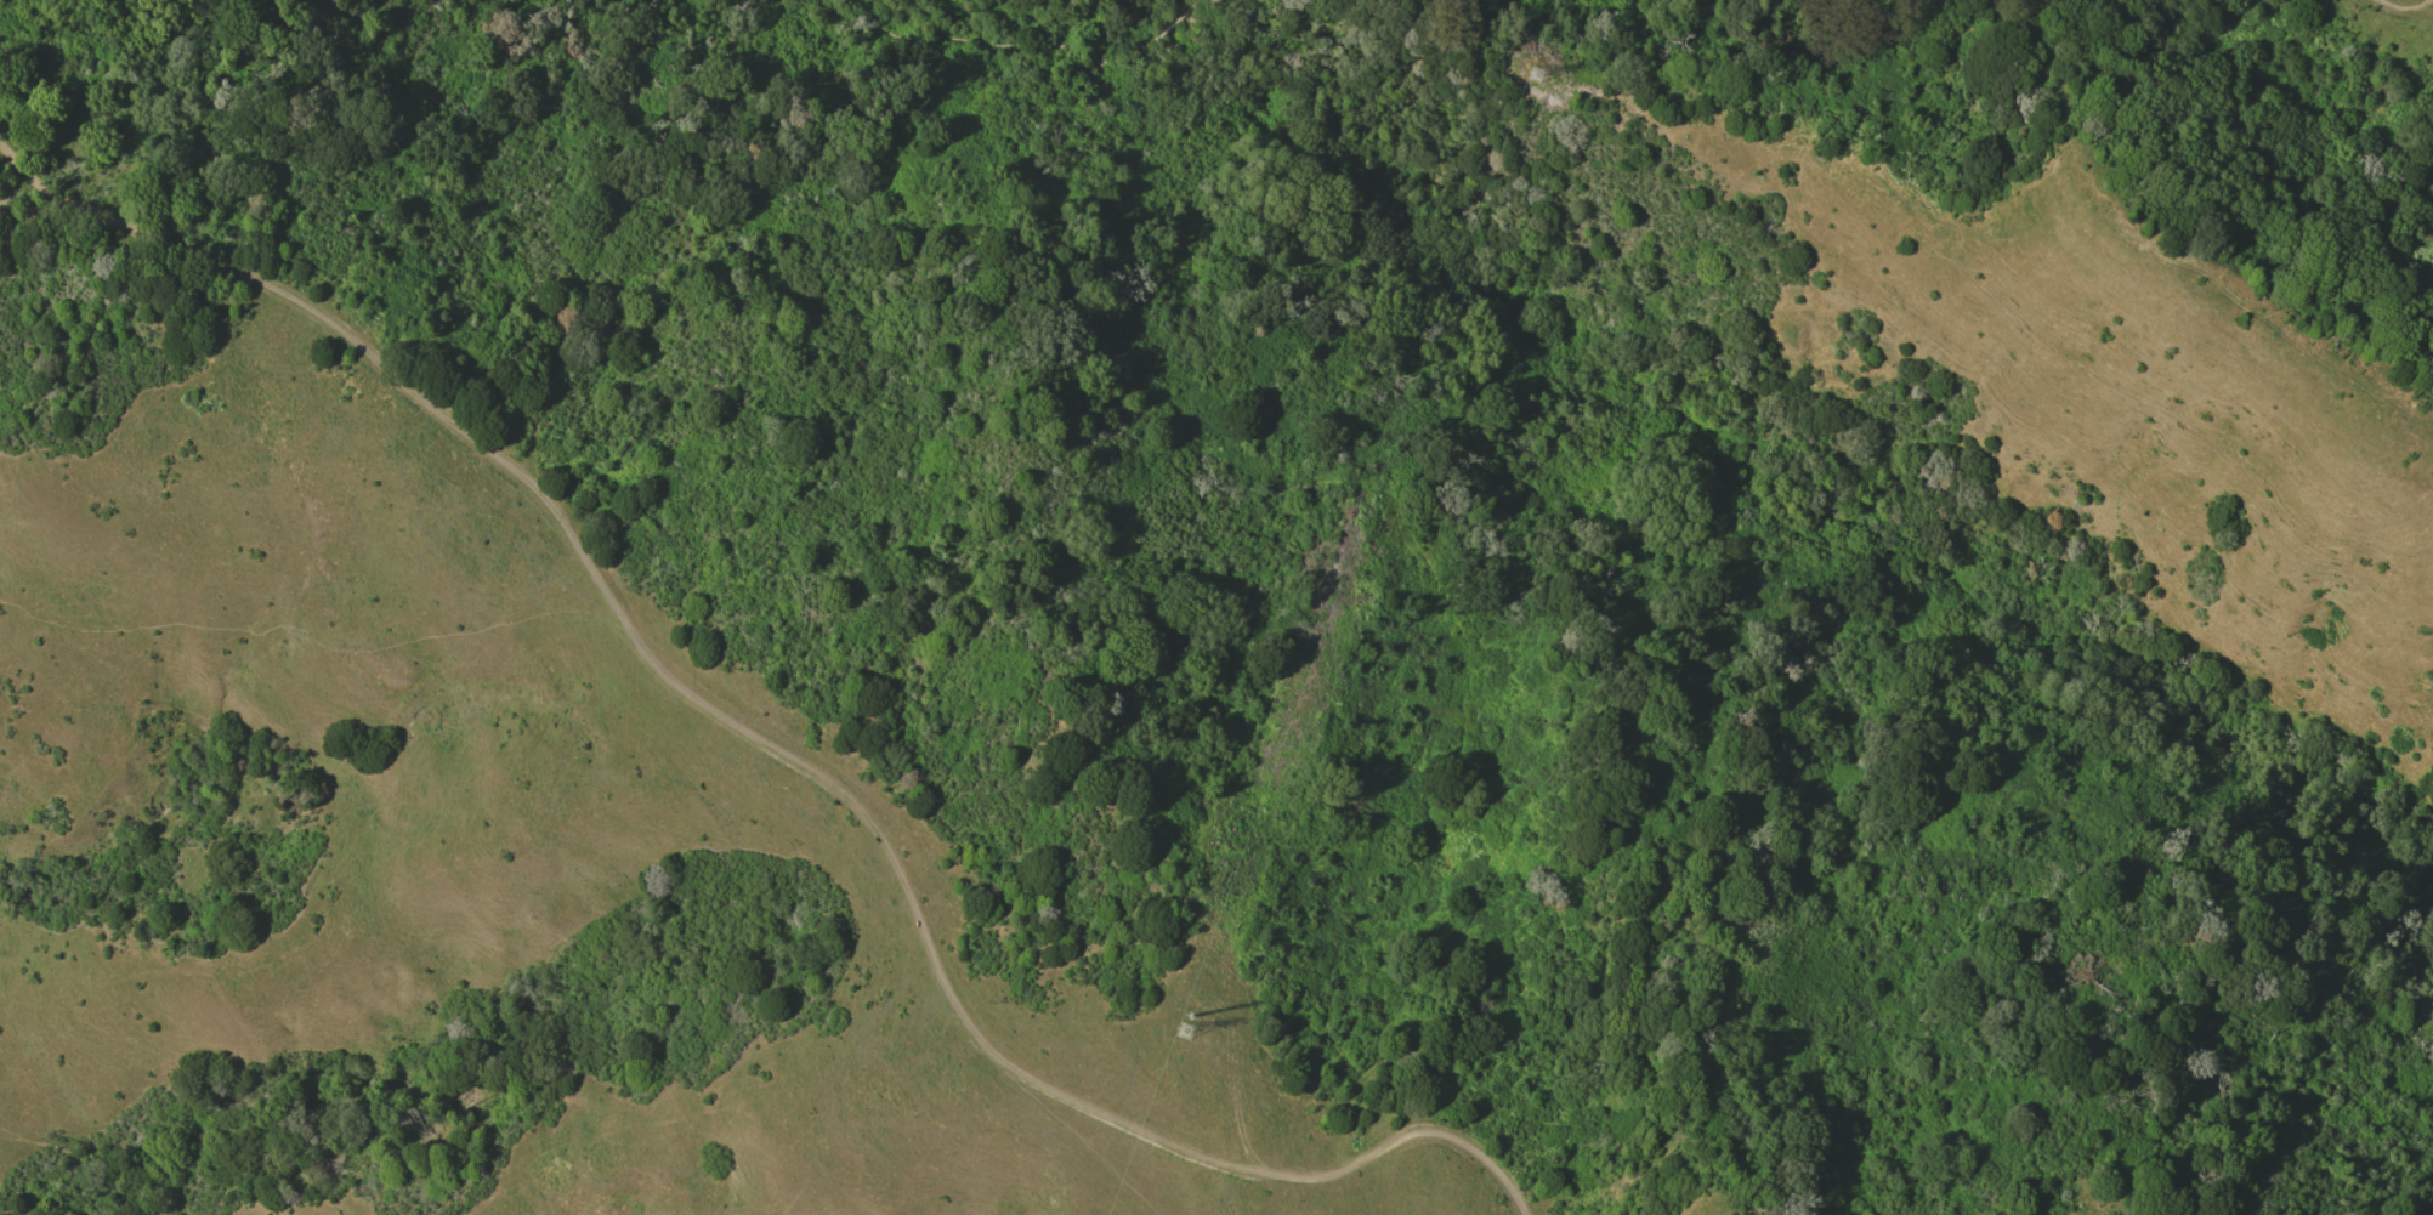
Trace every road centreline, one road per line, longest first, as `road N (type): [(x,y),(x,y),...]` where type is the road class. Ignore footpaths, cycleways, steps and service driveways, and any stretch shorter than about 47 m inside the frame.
road 1 (track): [(788,0),(898,34),(1099,55),(1149,36),(1192,0)]

